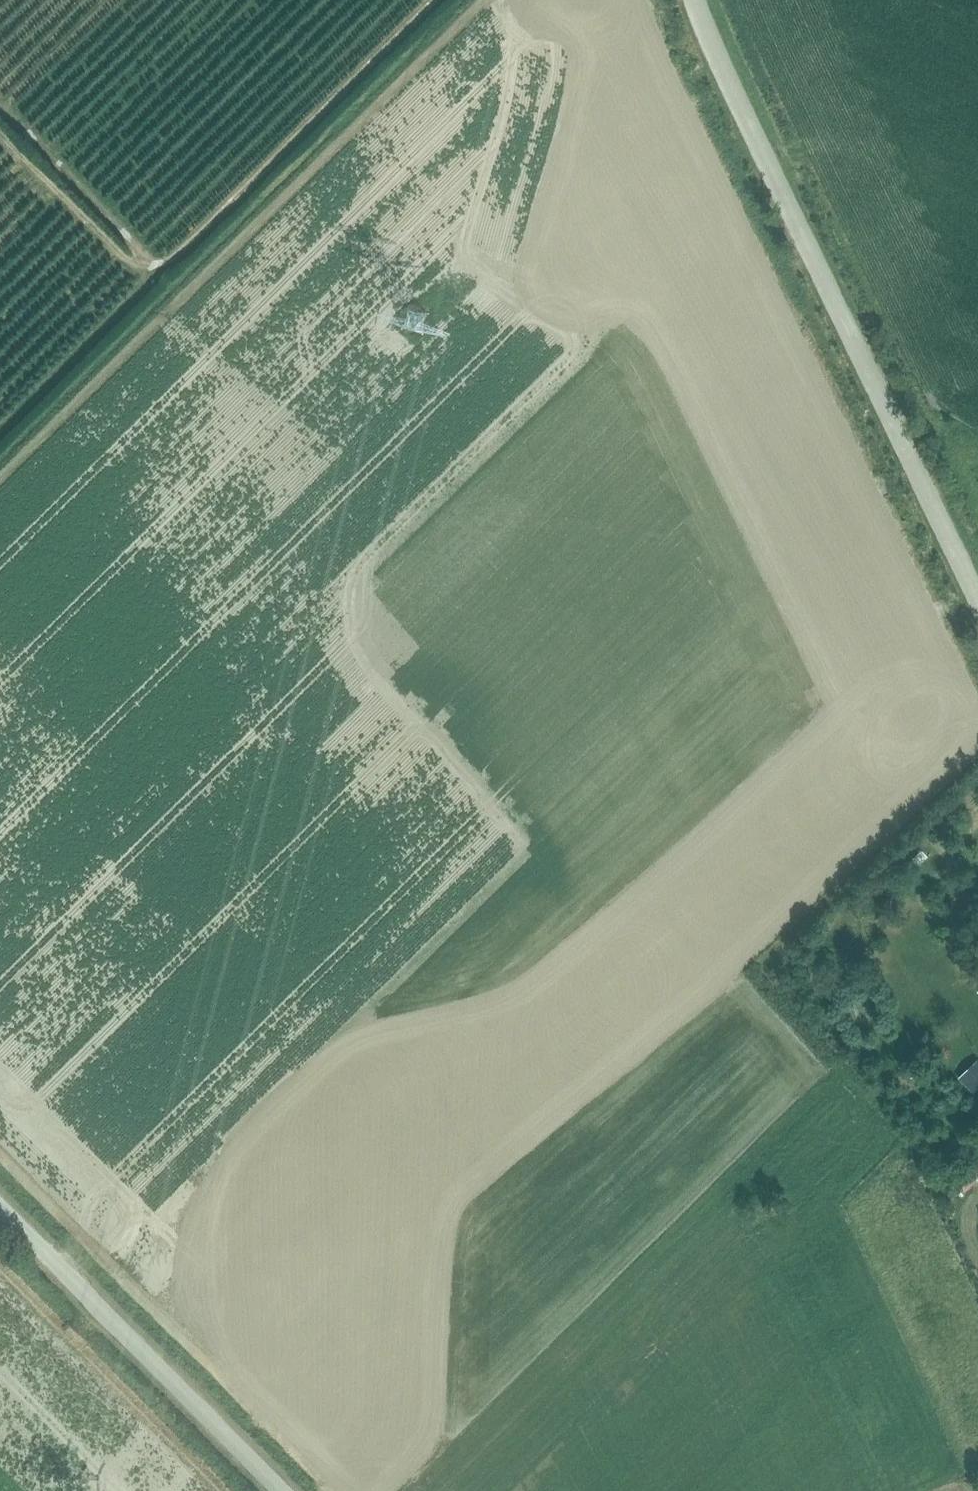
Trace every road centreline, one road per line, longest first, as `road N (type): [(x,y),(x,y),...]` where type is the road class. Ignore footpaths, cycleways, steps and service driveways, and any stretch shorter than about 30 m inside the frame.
road 1 (tertiary): [(977,608),(779,200),(692,0)]
road 2 (unclassified): [(280,1490),(0,1211)]

